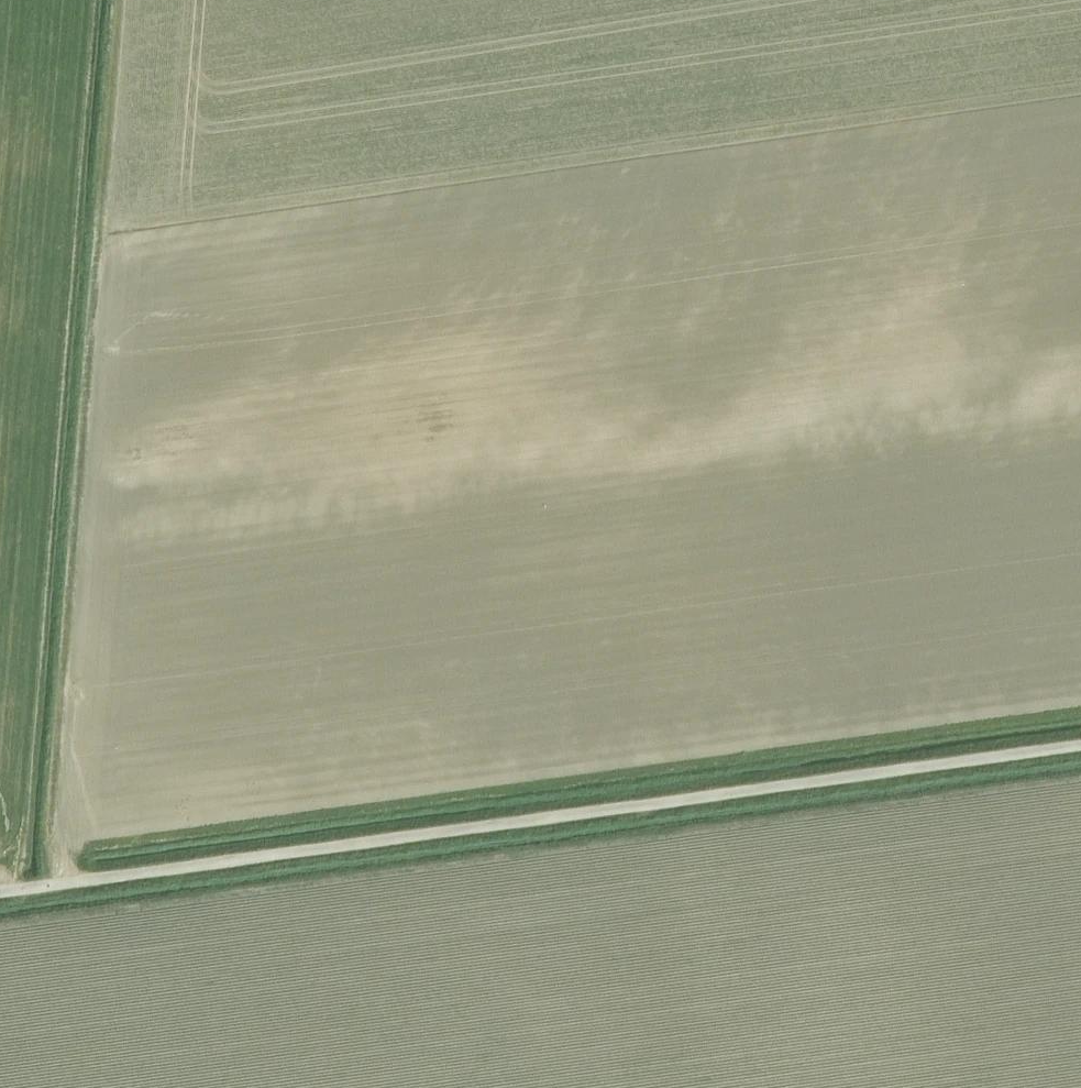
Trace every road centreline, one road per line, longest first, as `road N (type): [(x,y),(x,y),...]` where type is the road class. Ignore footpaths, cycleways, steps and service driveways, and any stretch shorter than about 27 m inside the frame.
road 1 (track): [(1080,745),(0,893)]
road 2 (track): [(121,0),(53,840),(69,882)]

